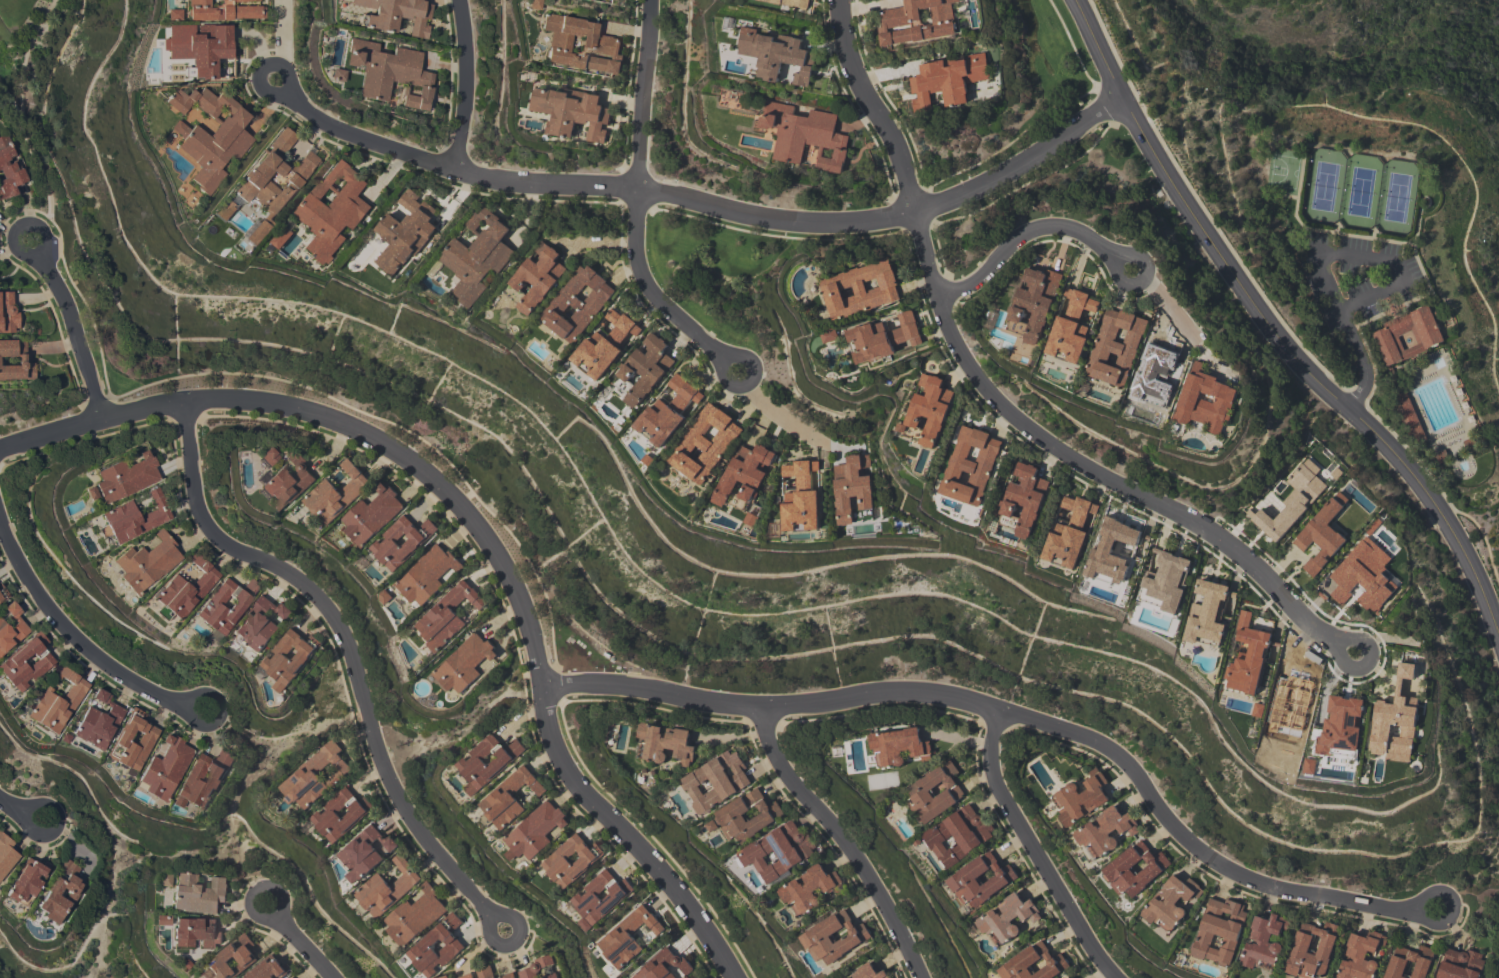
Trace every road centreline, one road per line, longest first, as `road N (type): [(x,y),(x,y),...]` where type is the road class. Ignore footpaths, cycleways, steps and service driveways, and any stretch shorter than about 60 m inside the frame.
road 1 (residential): [(0,448),(99,417),(213,404),(267,411),(378,456),(475,571),(507,638),(541,762),(654,873),(731,977)]
road 2 (residential): [(521,694),(628,688),(764,710),(905,696),(996,712),(1089,737),(1123,756),(1198,846),(1249,880),(1316,897),(1417,907)]
road 3 (residential): [(1121,97),(988,181),(914,213),(838,224),(751,219),(633,191),(453,168),(366,140),(291,94)]
road 4 (residential): [(838,0),(843,44),(903,171),(951,337),(996,403),(1069,457),(1236,552),(1312,630),(1354,654)]
road 5 (residential): [(1498,641),(1442,517),(1356,412),(1292,353),(1198,224),(1074,0)]
road 6 (residential): [(494,917),(401,796),(343,633),(286,580),(195,533),(160,407)]
road 7 (residential): [(646,0),(623,289),(641,314),(726,375)]
road 8 (residential): [(922,977),(859,856),(771,740),(764,710)]
road 9 (residential): [(1124,977),(1019,817),(1000,774),(996,712)]
road 10 (residential): [(187,705),(113,667),(60,622),(0,543)]
road 11 (residential): [(936,296),(974,280),(1023,232),(1051,226),(1081,232),(1136,270)]
road 12 (residential): [(459,0),(464,112),(453,168)]
road 13 (residential): [(99,417),(66,303),(41,261)]

